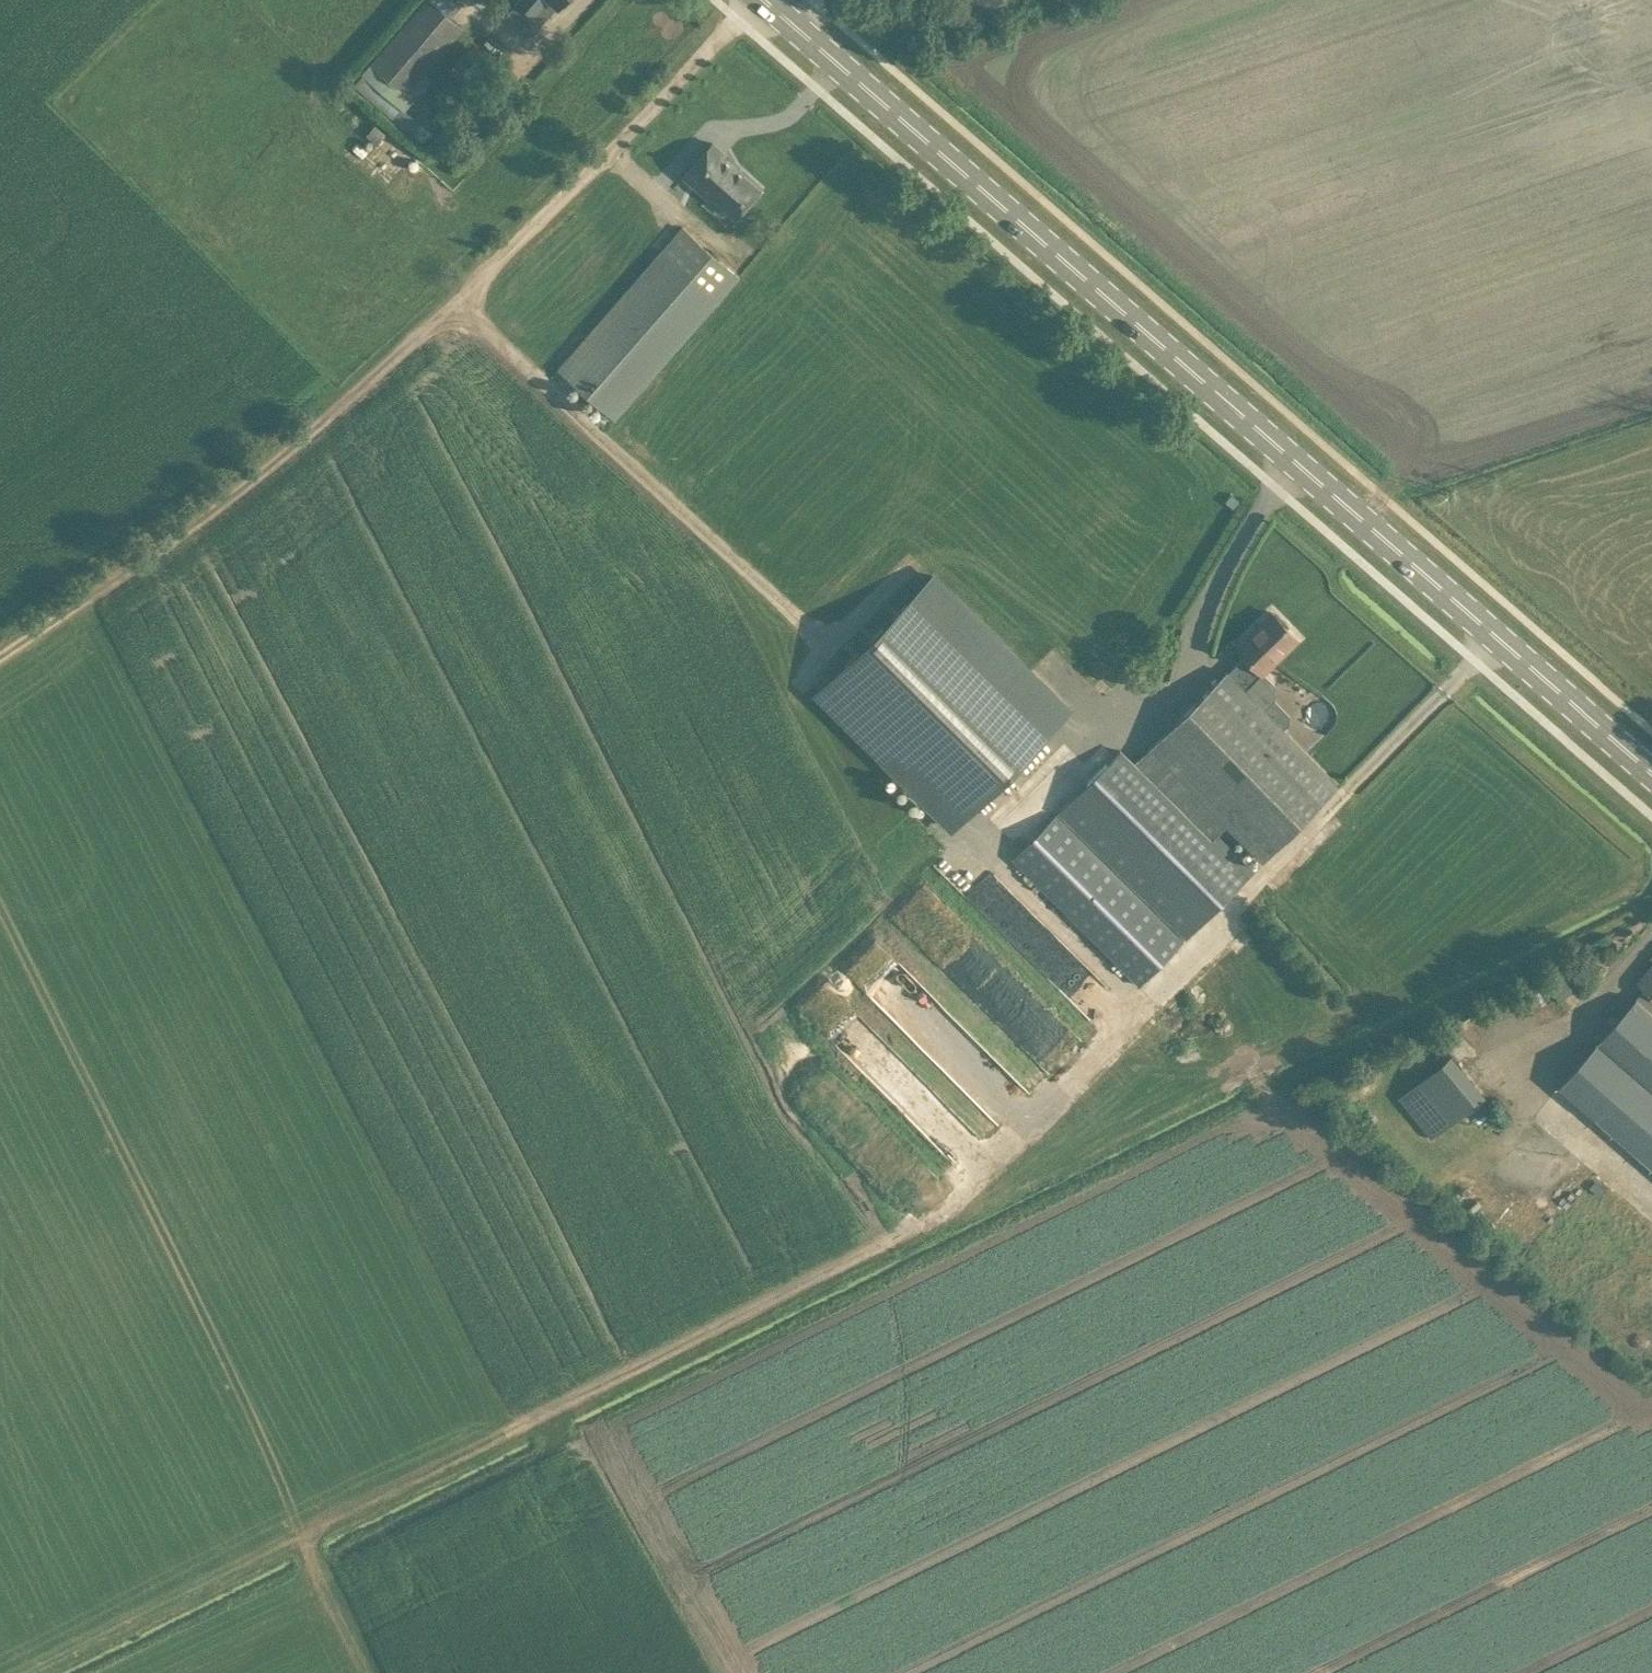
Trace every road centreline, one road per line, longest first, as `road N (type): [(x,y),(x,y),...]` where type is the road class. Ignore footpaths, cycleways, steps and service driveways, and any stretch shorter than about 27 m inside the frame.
road 1 (track): [(49,1672),(1249,1066),(1290,1125)]
road 2 (primary): [(1651,765),(777,0)]
road 3 (track): [(770,0),(737,21),(345,411),(0,664)]
road 4 (track): [(465,301),(474,320),(828,642)]

